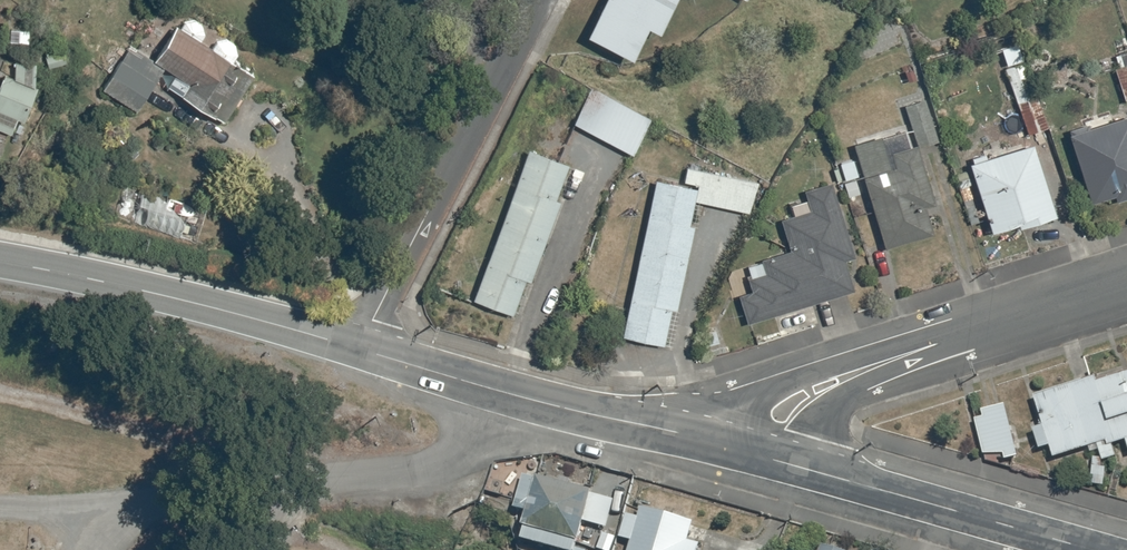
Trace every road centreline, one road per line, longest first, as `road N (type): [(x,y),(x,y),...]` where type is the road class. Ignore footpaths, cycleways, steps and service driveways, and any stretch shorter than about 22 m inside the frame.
road 1 (residential): [(358,349),(538,0)]
road 2 (unclassified): [(358,349),(0,262)]
road 3 (unclassified): [(714,443),(358,349)]
road 4 (unclassified): [(1097,549),(811,468)]
road 5 (residential): [(879,366),(1126,285)]
road 6 (residential): [(714,443),(747,402),(798,376),(879,366)]
road 7 (residential): [(879,366),(827,414),(811,468)]

